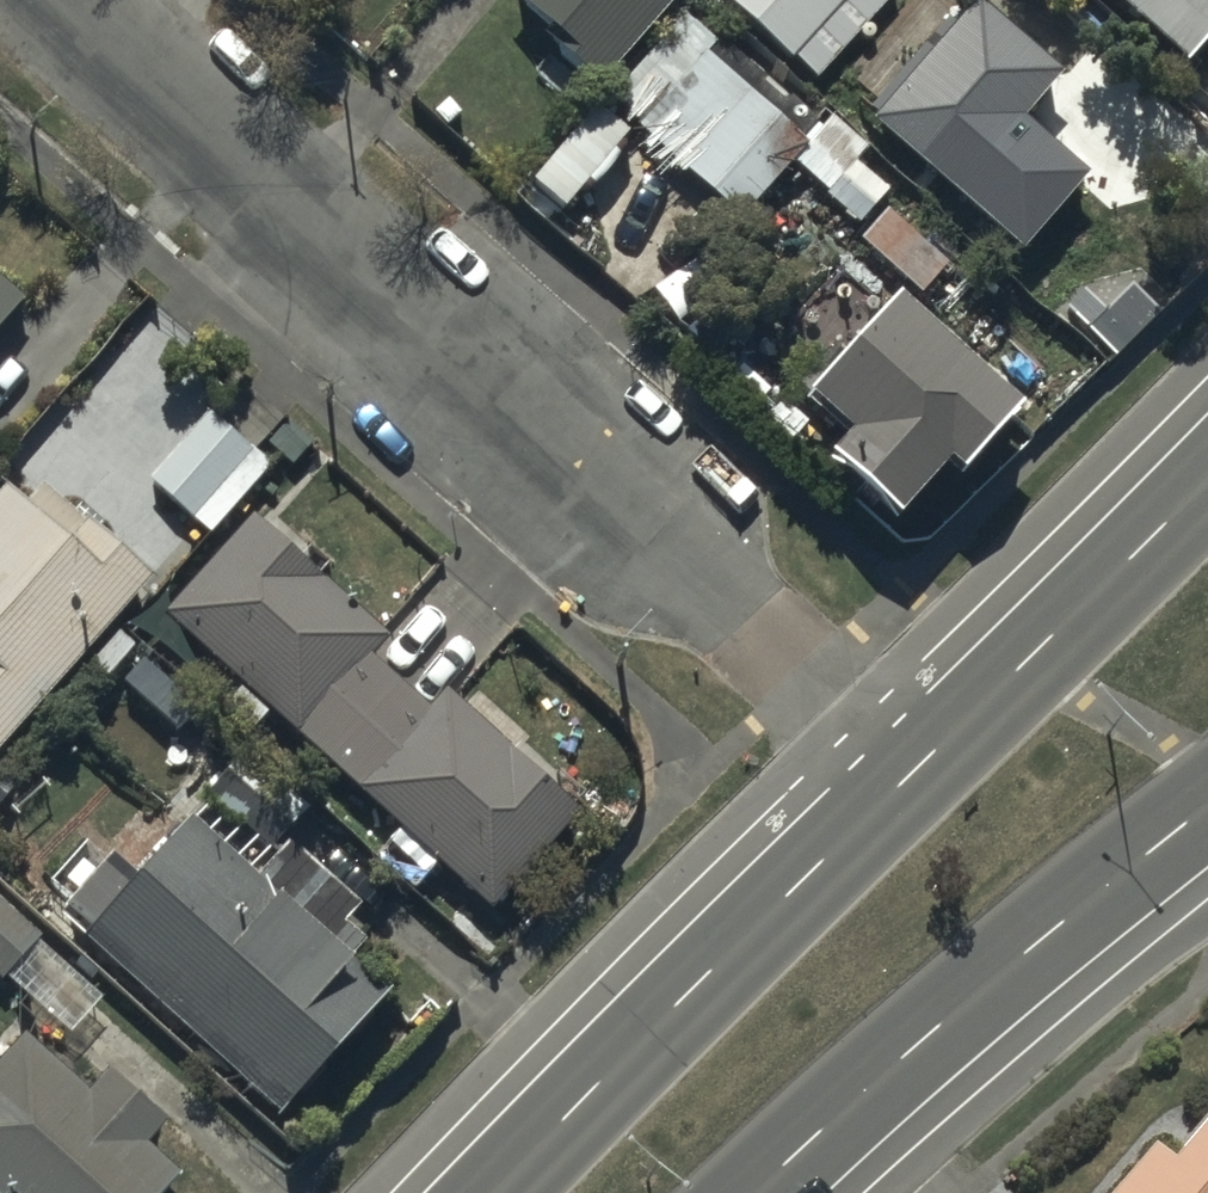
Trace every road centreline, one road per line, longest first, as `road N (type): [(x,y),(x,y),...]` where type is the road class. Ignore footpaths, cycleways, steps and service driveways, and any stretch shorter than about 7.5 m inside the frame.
road 1 (residential): [(51,0),(913,775)]
road 2 (primary): [(493,1192),(913,775)]
road 3 (primary): [(1207,808),(922,1041),(757,1192)]
road 4 (primary): [(913,775),(1207,483)]

